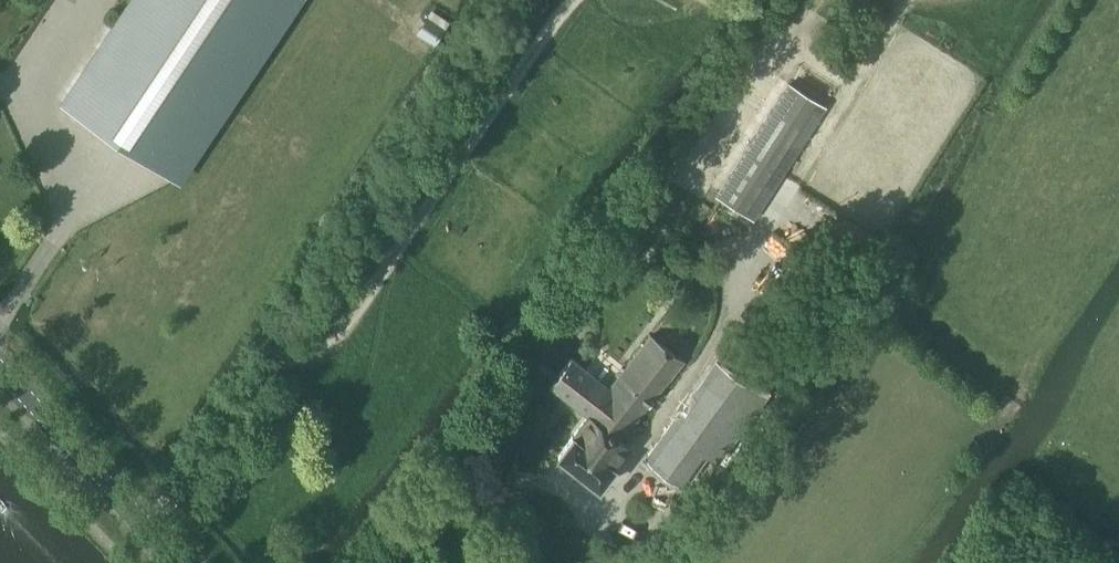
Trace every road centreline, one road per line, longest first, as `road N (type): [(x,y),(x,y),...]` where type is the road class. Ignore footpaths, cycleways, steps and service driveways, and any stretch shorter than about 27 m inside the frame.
road 1 (tertiary): [(178,562),(0,372)]

